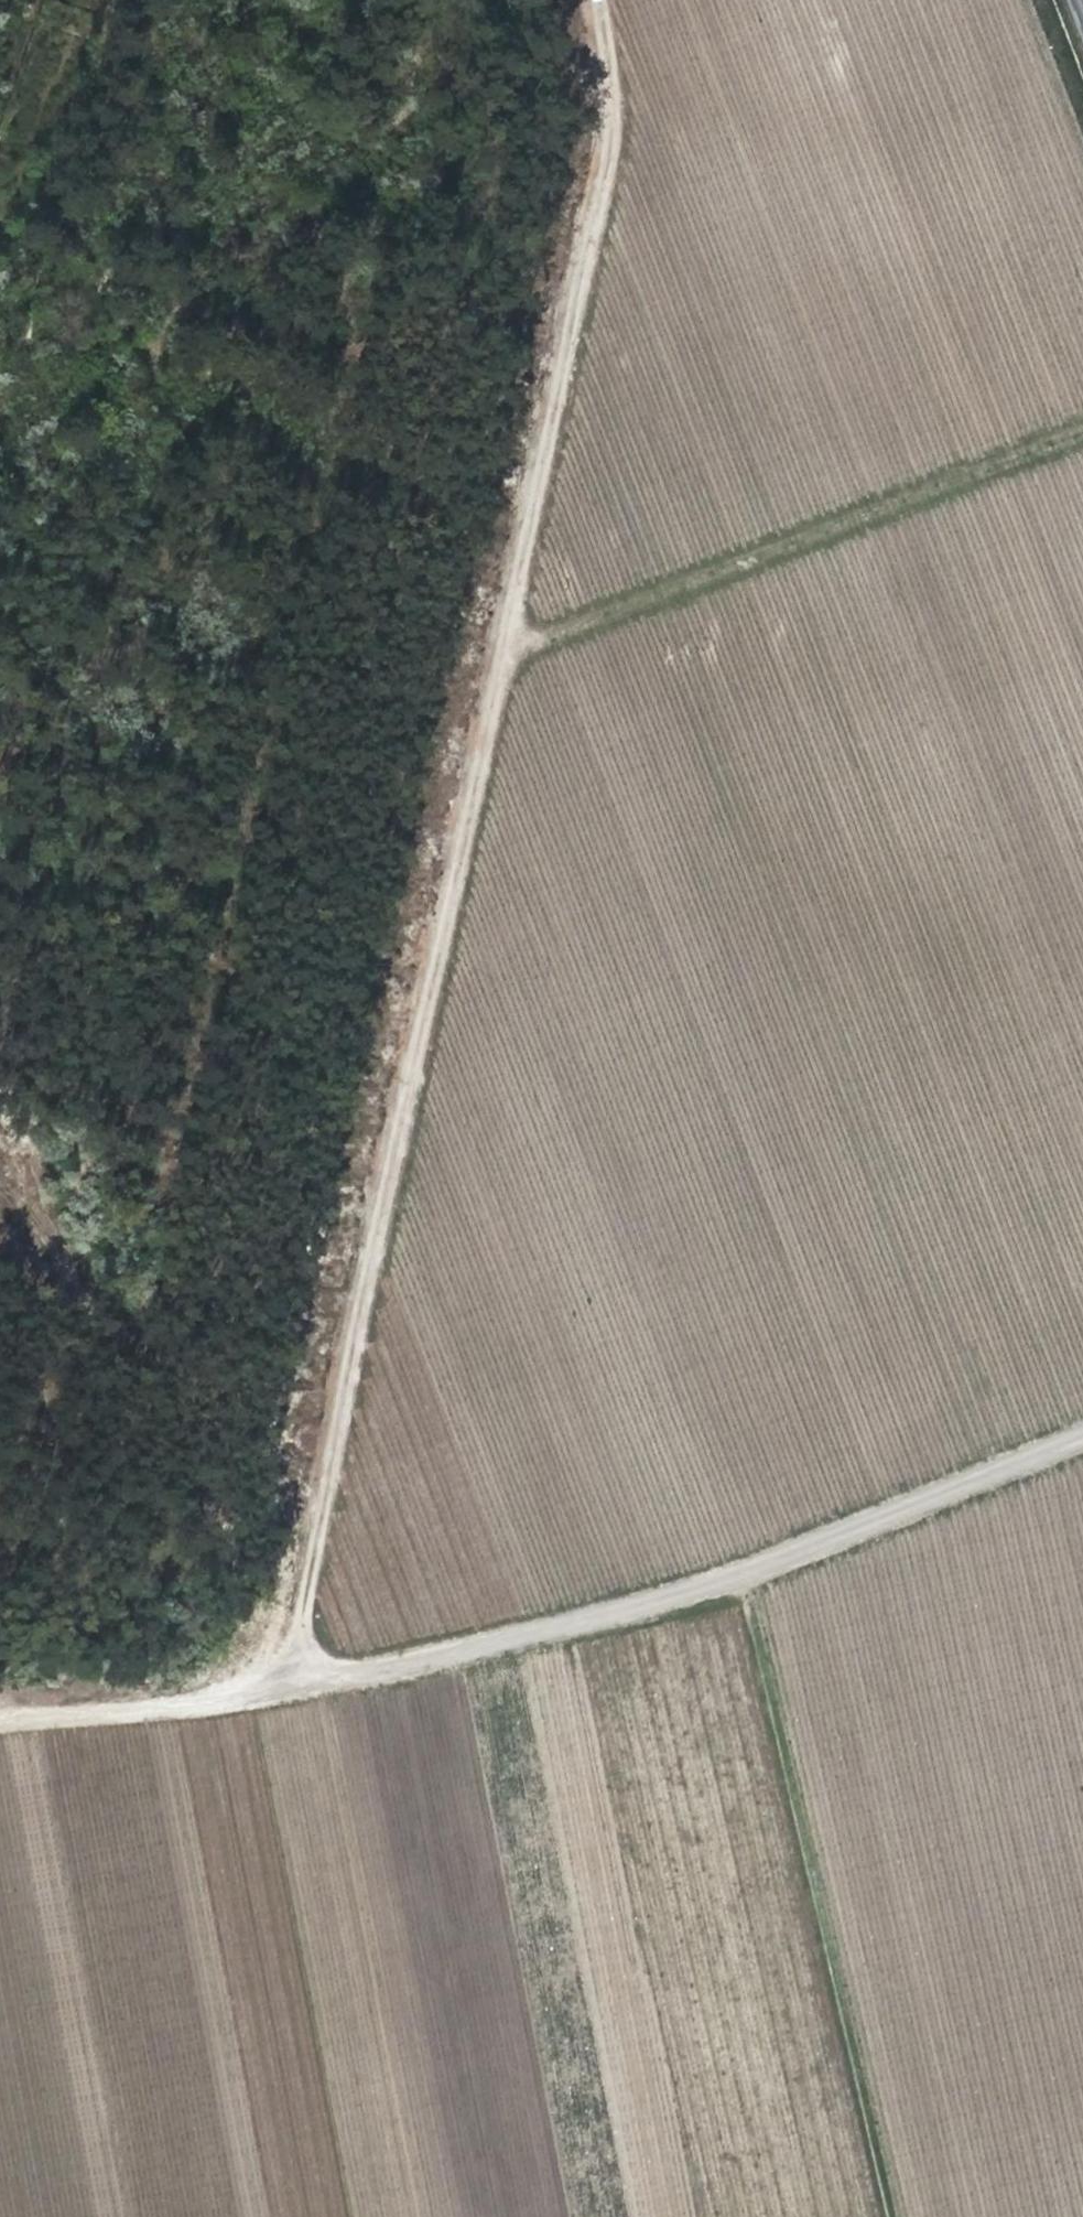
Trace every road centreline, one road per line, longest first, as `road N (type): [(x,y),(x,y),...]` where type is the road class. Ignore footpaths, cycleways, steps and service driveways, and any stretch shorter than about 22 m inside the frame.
road 1 (track): [(298,1688),(337,1442),(608,163),(610,87),(599,0)]
road 2 (track): [(0,1723),(226,1701),(471,1650),(723,1580),(1082,1437)]

